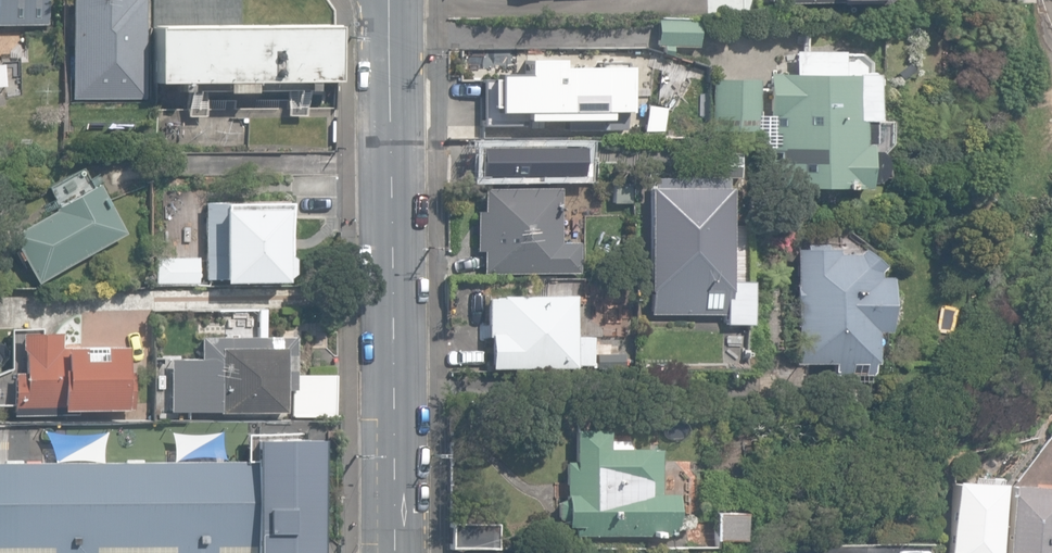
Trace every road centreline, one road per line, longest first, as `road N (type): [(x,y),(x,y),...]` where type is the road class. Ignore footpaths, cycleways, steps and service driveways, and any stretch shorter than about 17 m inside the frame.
road 1 (tertiary): [(388,0),(398,552)]

